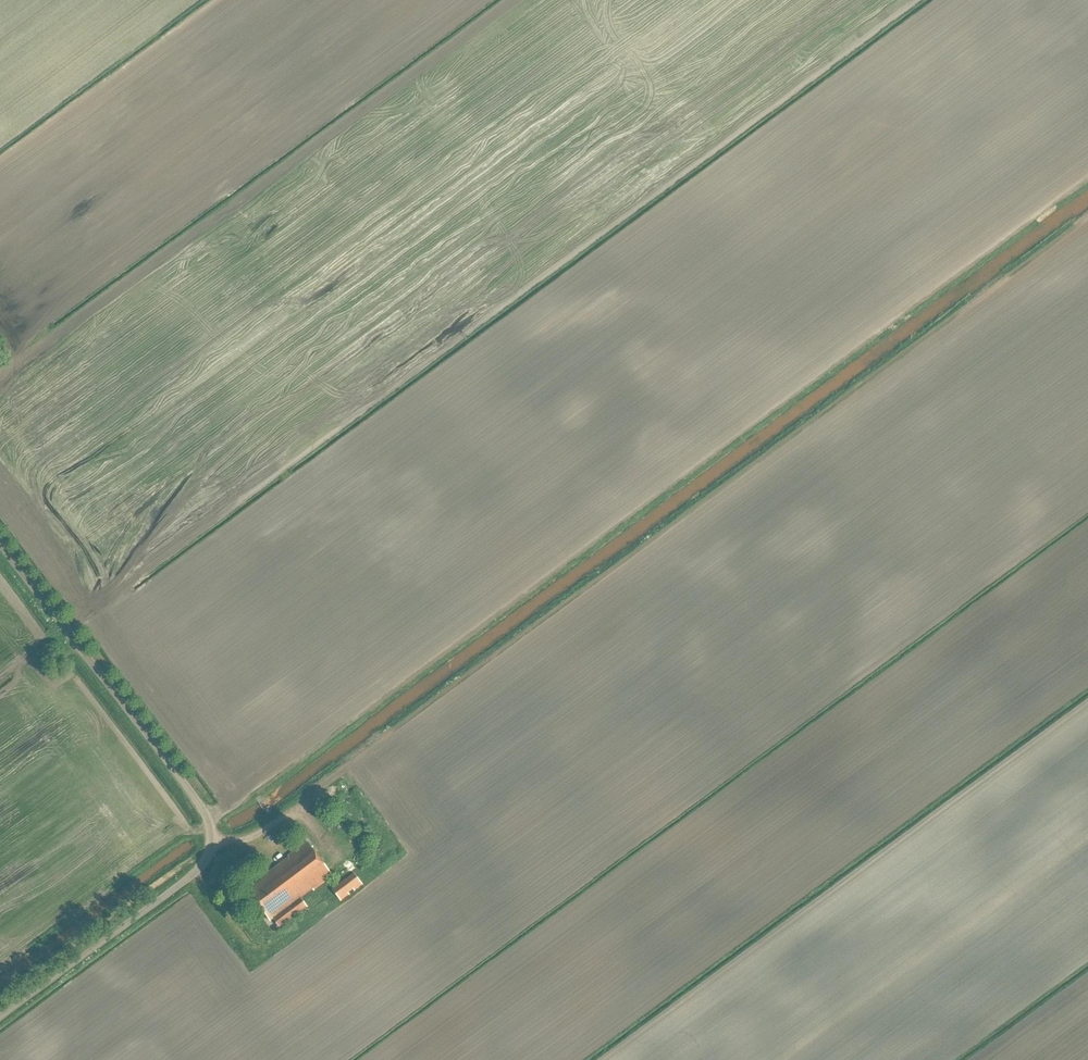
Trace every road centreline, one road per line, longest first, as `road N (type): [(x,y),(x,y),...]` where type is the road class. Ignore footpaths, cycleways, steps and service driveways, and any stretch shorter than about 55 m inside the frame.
road 1 (unclassified): [(0,1017),(185,881),(212,841),(192,793),(0,541)]

